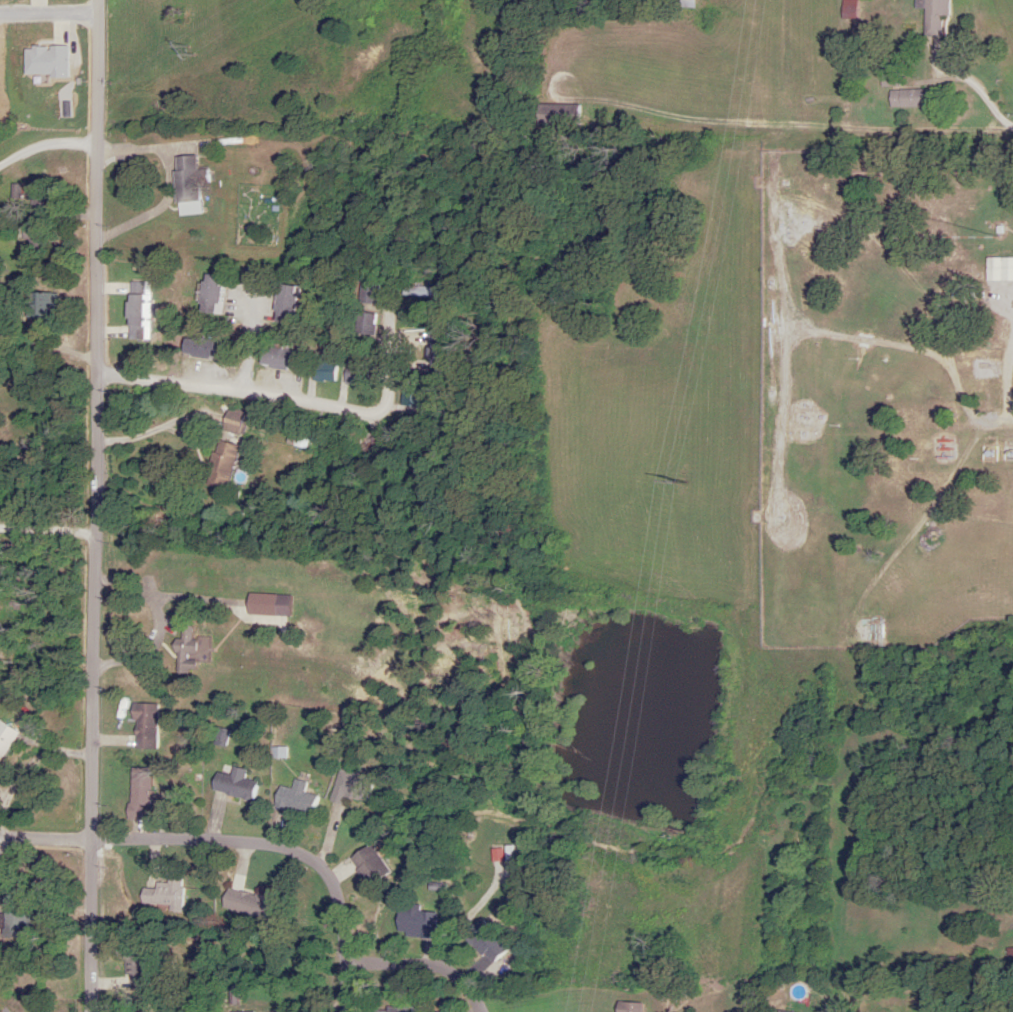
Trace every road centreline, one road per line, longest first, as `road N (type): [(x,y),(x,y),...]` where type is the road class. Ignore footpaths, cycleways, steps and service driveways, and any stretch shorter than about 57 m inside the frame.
road 1 (residential): [(92,1011),(100,0)]
road 2 (residential): [(0,839),(207,838),(316,862),(336,881),(343,909),(347,1011)]
road 3 (residential): [(238,0),(215,11),(100,116)]
road 4 (residential): [(347,969),(437,968),(464,985),(482,1011)]
road 5 (residential): [(387,411),(396,288)]

